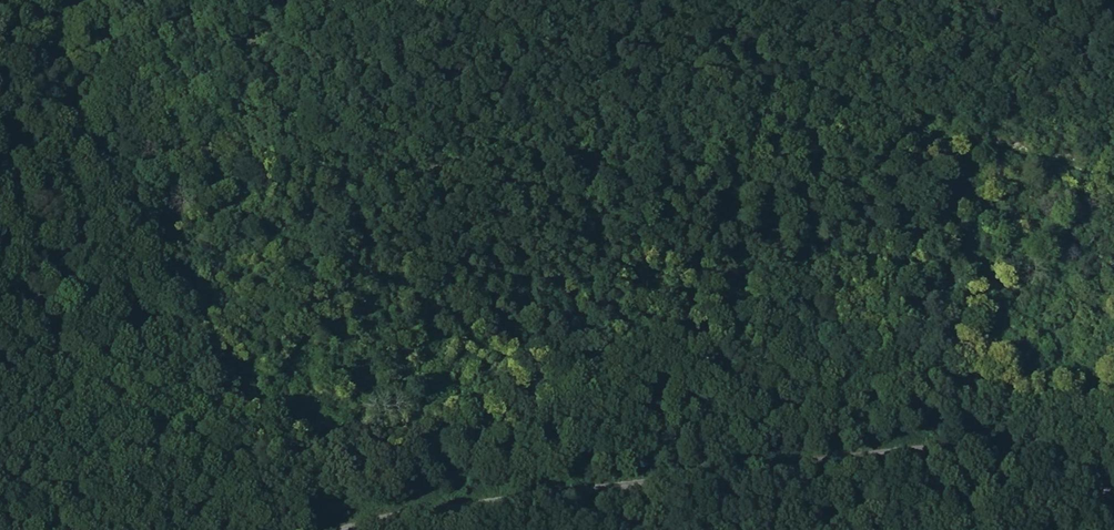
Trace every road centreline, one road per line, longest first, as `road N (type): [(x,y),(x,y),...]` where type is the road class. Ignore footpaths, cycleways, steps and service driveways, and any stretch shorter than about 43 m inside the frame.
road 1 (track): [(89,0),(128,48),(215,126),(272,155),(336,171),(412,169),(555,149),(678,150),(803,123),(851,123),(1113,178)]
road 2 (unclassified): [(347,529),(469,503),(925,449),(1019,457),(1113,497)]

